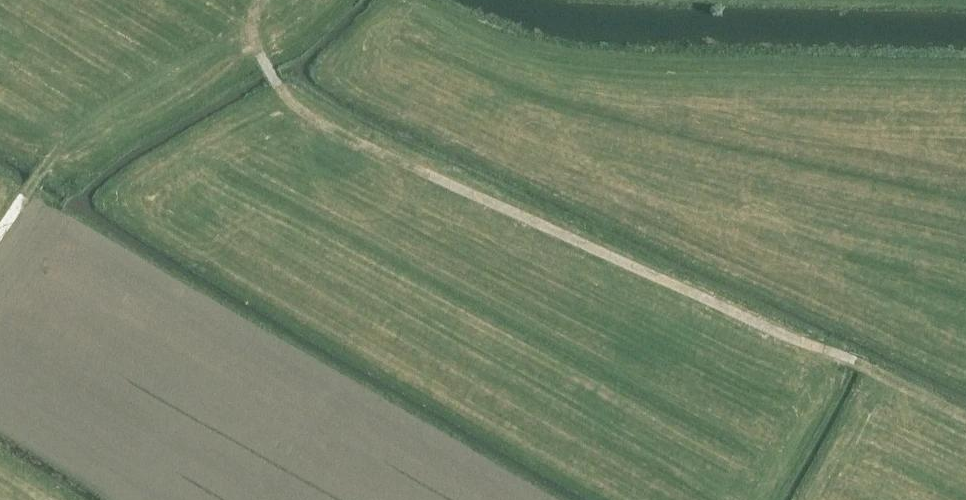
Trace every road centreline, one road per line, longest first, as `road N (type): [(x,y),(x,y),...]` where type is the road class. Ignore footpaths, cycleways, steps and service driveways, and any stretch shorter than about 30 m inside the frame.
road 1 (track): [(965,413),(430,173),(279,86),(243,25)]
road 2 (track): [(965,81),(550,66),(413,0)]
road 3 (track): [(273,0),(81,125),(0,233)]

